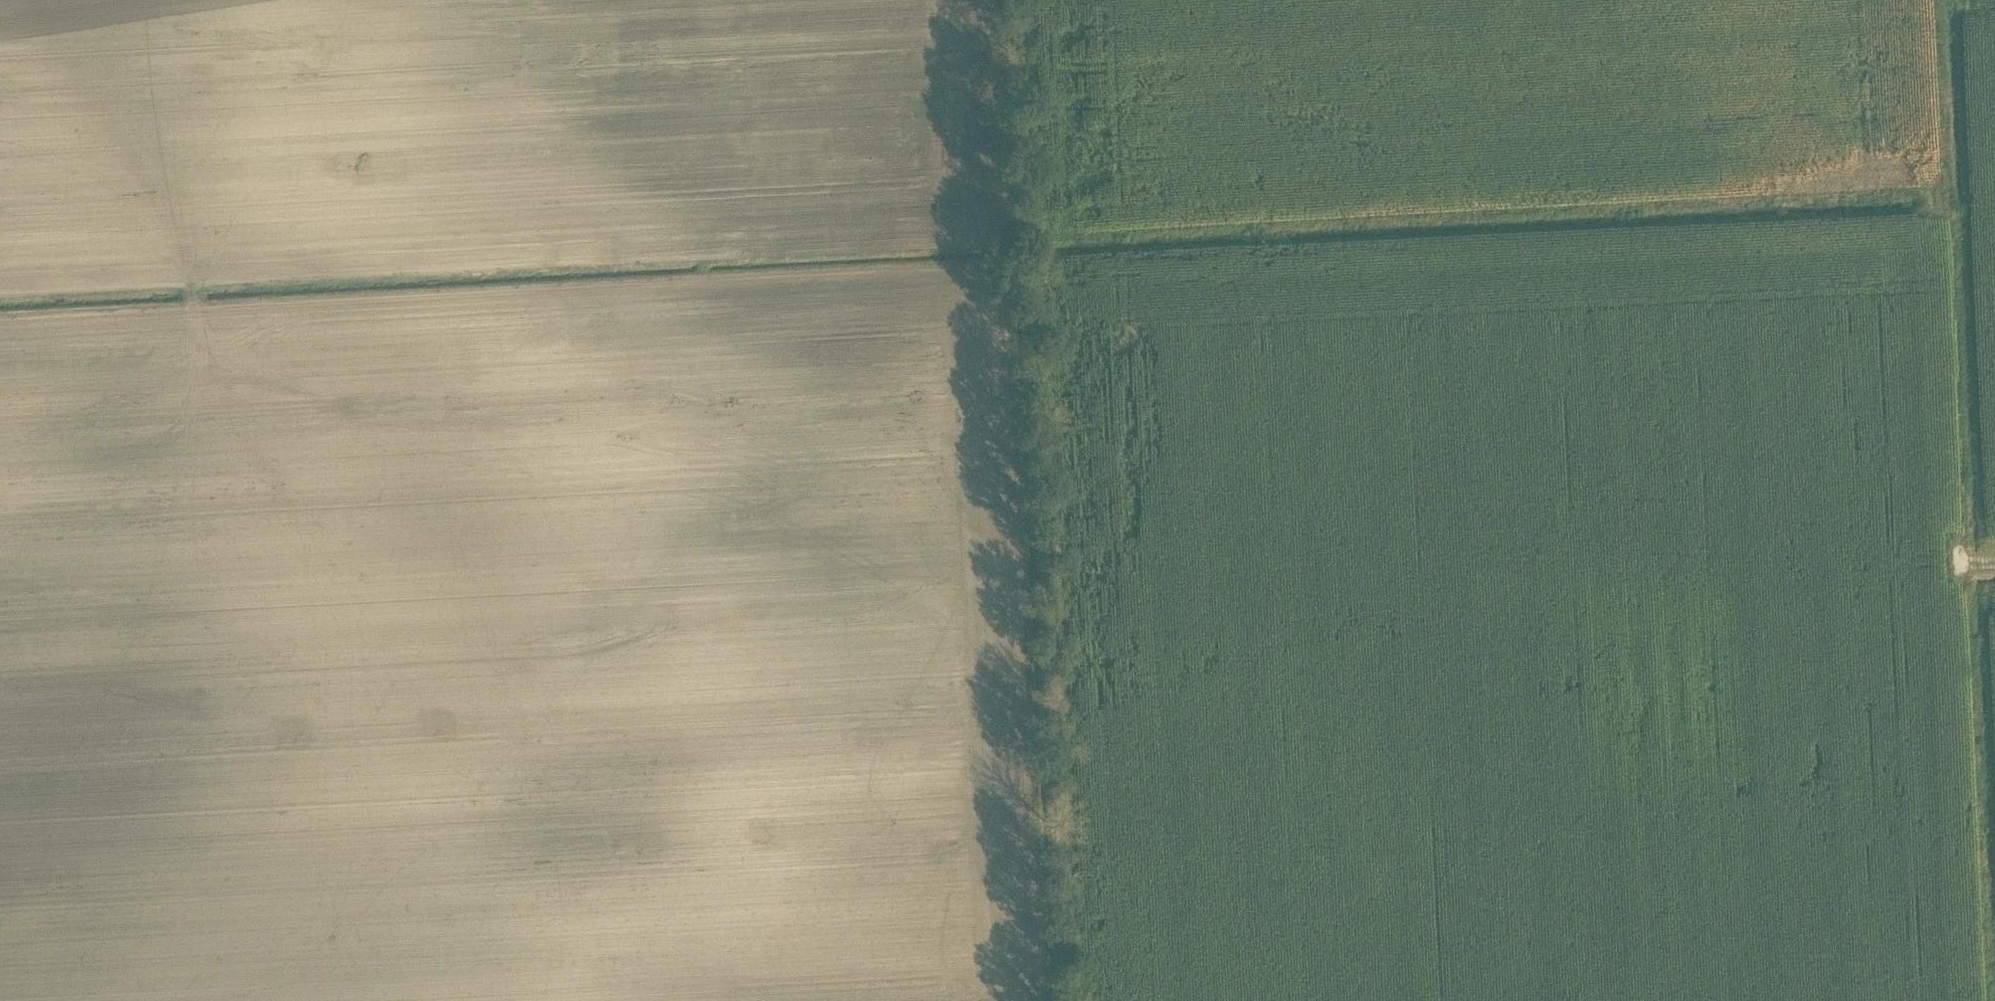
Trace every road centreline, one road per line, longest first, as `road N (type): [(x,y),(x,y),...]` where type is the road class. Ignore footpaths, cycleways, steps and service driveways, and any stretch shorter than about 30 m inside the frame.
road 1 (track): [(1983,1000),(1947,222)]

